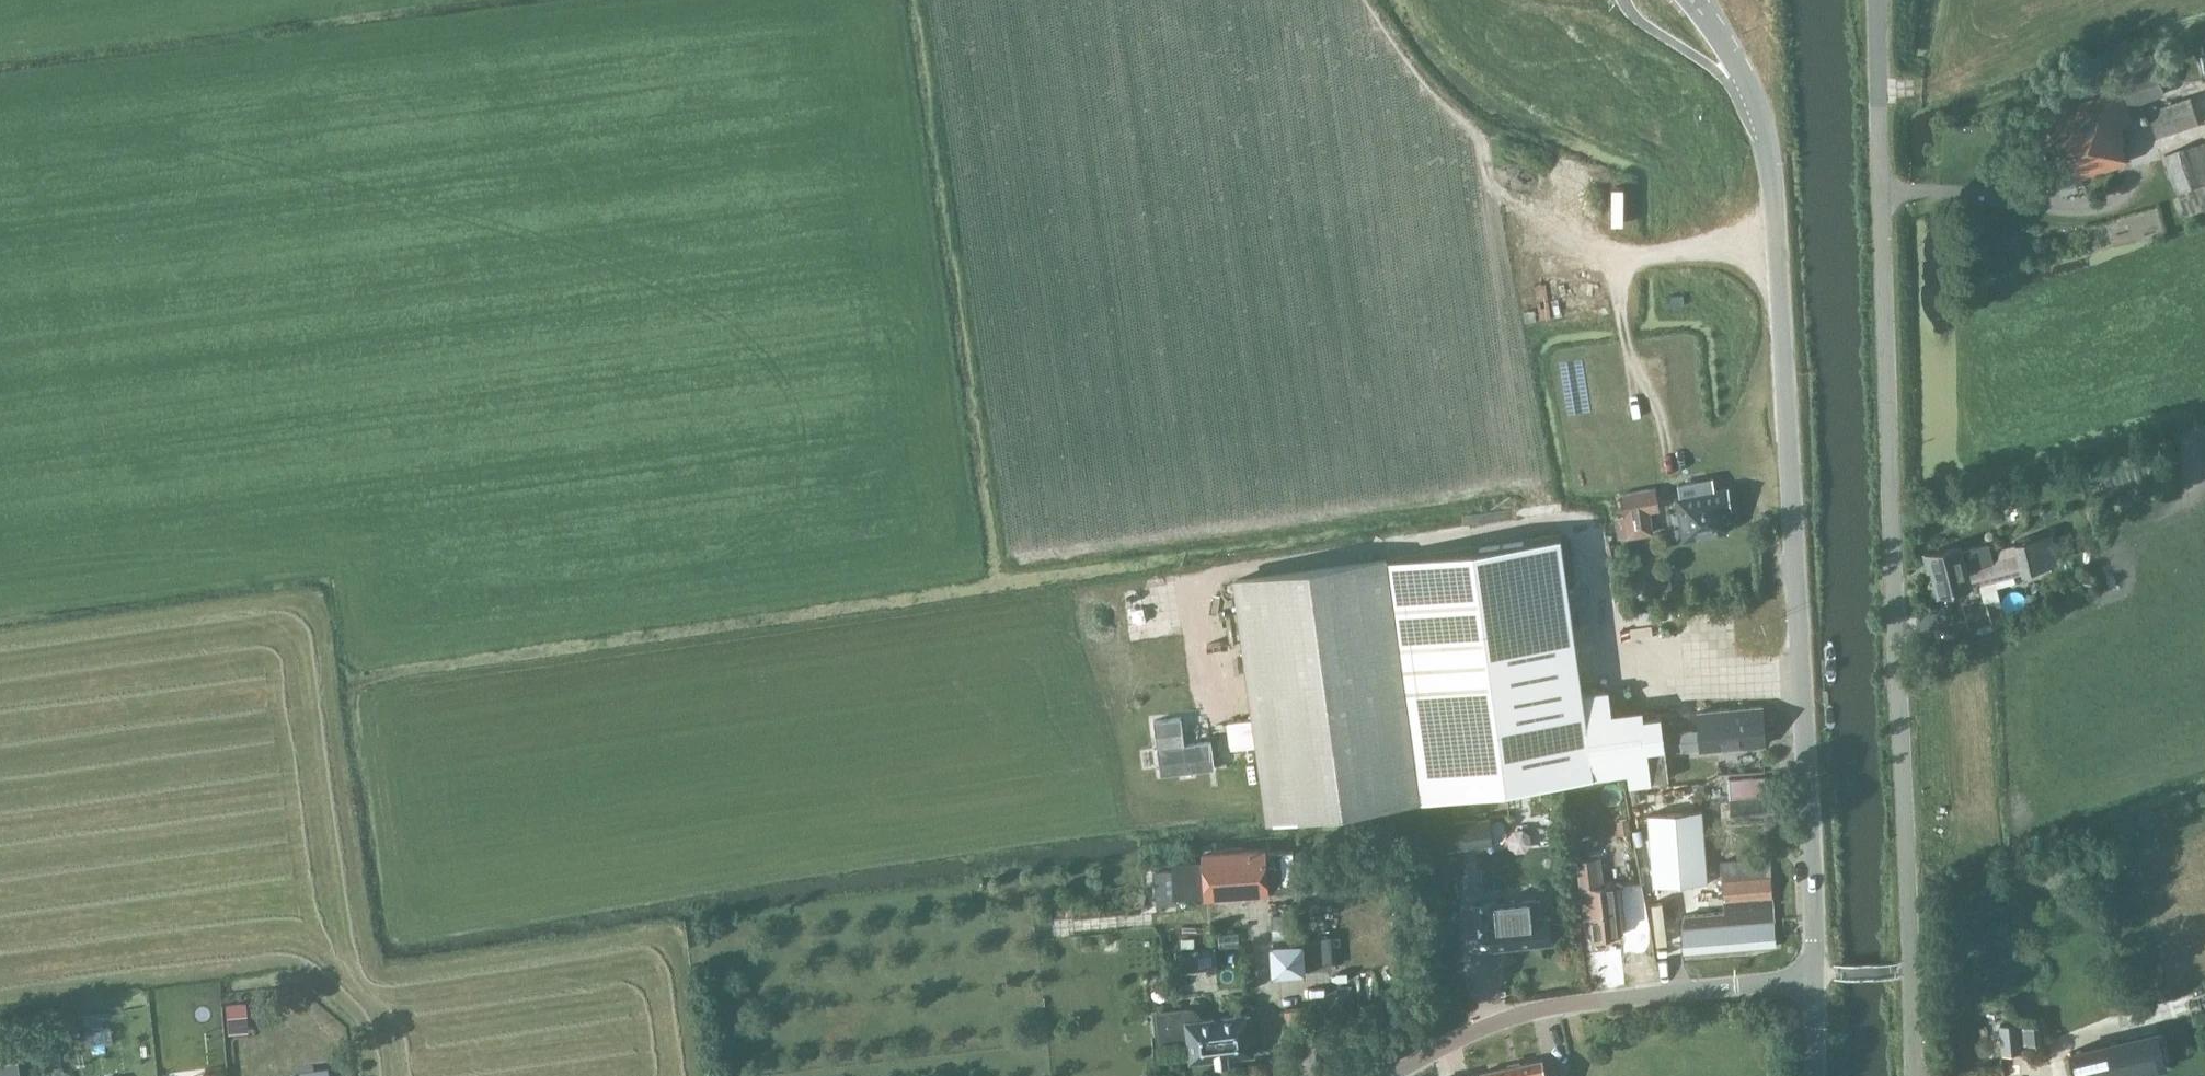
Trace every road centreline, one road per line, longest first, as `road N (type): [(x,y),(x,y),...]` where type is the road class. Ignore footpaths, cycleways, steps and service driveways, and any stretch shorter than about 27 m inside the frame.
road 1 (unclassified): [(1914,1075),(1886,437),(1876,0)]
road 2 (unclassified): [(1693,0),(1748,88),(1773,190),(1815,974)]
road 3 (unclassified): [(1815,974),(1502,1019),(1379,1075)]

